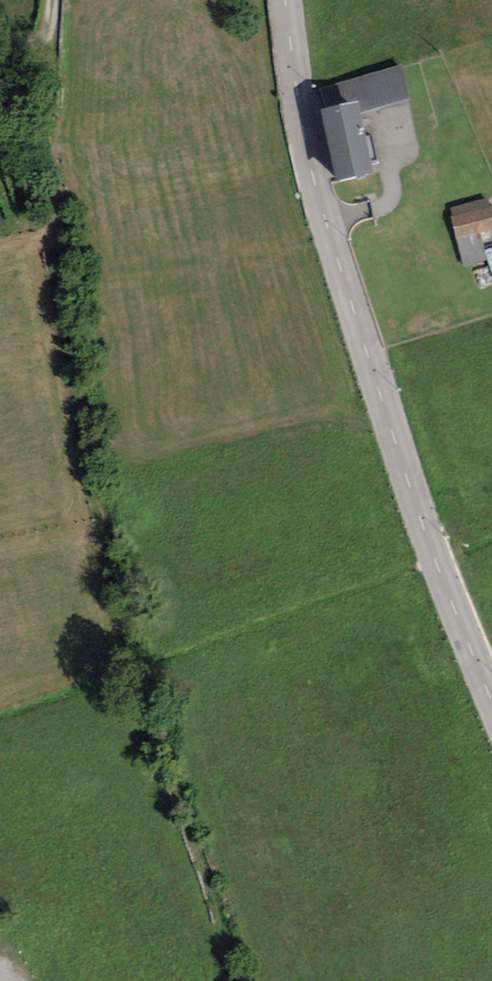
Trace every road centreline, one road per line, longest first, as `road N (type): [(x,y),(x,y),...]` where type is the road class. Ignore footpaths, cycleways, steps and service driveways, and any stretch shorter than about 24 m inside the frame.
road 1 (track): [(54,0),(42,161),(73,378),(134,659),(235,980)]
road 2 (secondary): [(491,706),(351,308),(304,133),(285,0)]

